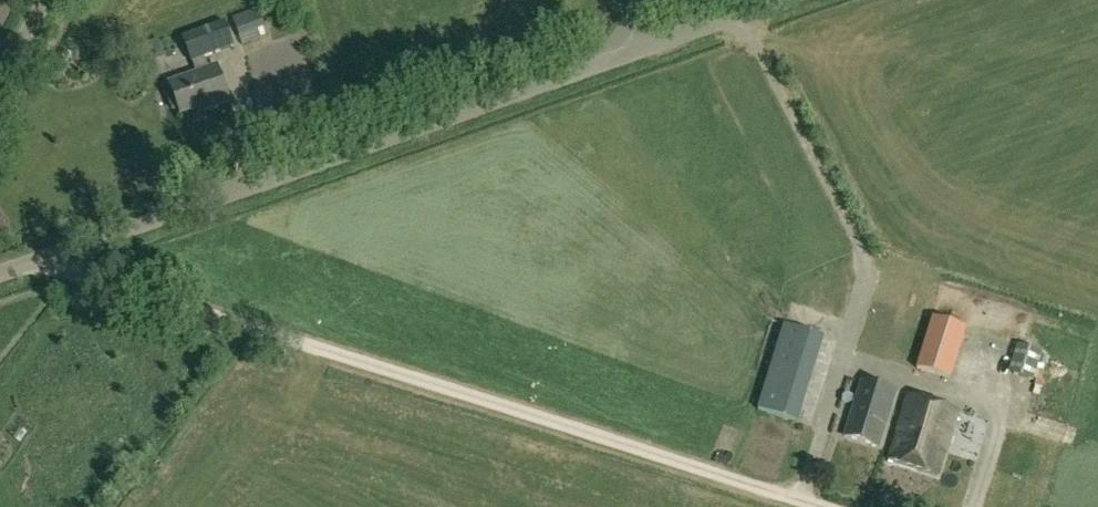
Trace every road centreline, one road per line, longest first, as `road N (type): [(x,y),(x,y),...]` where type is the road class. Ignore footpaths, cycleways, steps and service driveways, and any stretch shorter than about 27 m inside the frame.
road 1 (track): [(819,506),(33,269)]
road 2 (unclassified): [(0,280),(594,71)]
road 3 (unclassified): [(594,71),(796,0)]

